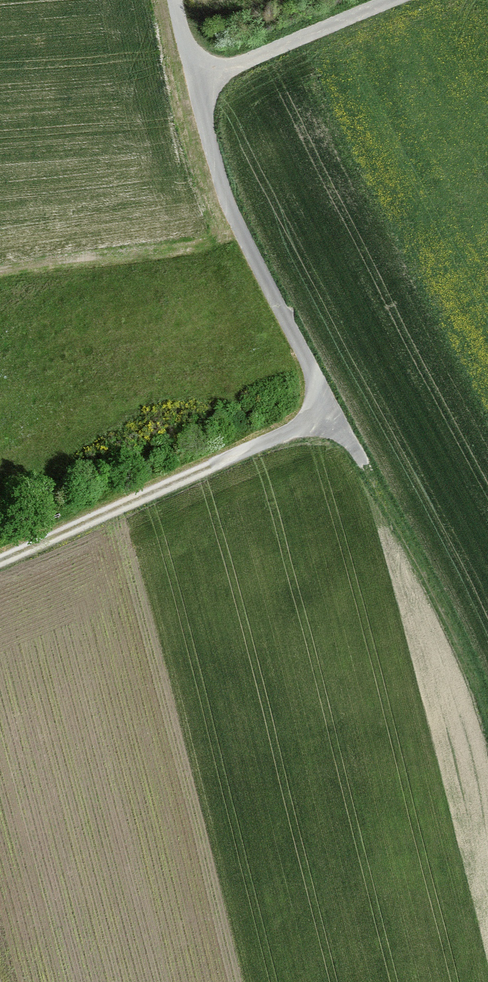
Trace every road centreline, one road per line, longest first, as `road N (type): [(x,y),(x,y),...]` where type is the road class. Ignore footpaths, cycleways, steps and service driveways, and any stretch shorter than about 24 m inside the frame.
road 1 (track): [(178,0),(229,210),(329,410)]
road 2 (track): [(0,559),(329,410)]
road 3 (track): [(455,635),(329,410)]
road 4 (track): [(197,81),(399,0)]

